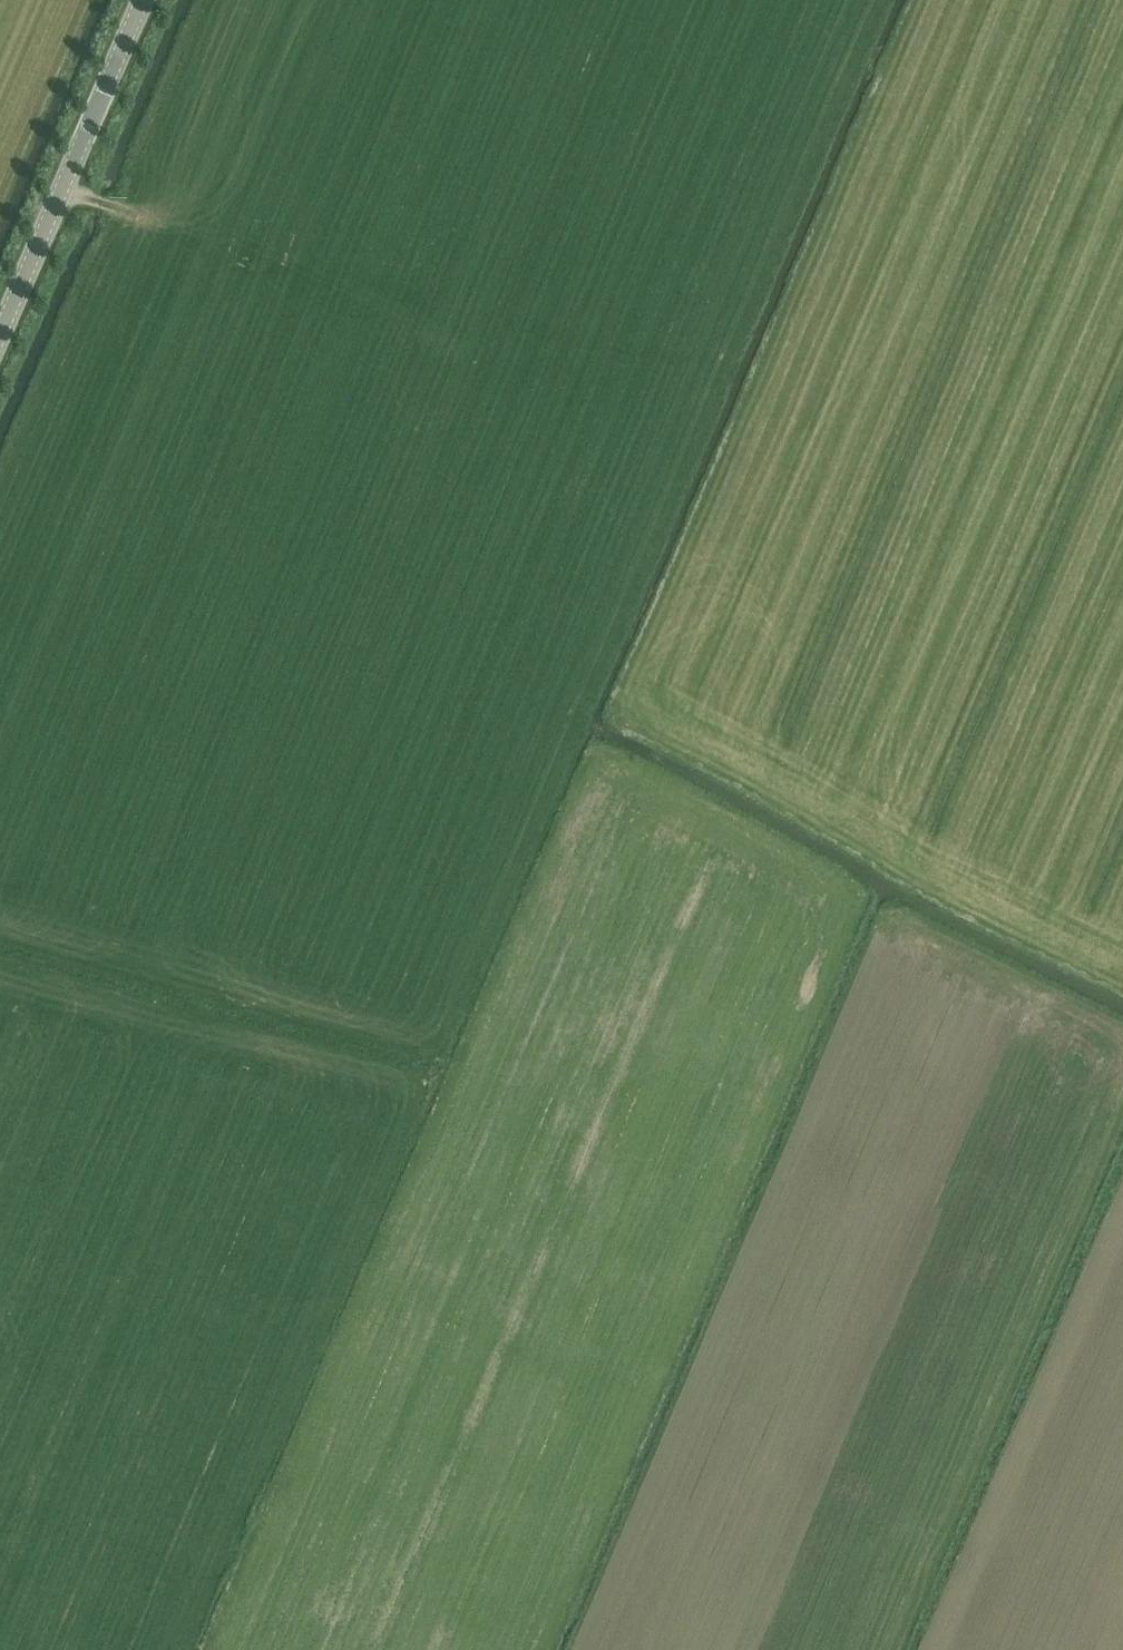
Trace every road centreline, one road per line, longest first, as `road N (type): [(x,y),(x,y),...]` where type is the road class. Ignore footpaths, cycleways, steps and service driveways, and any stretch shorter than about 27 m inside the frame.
road 1 (tertiary): [(0,334),(142,0)]

